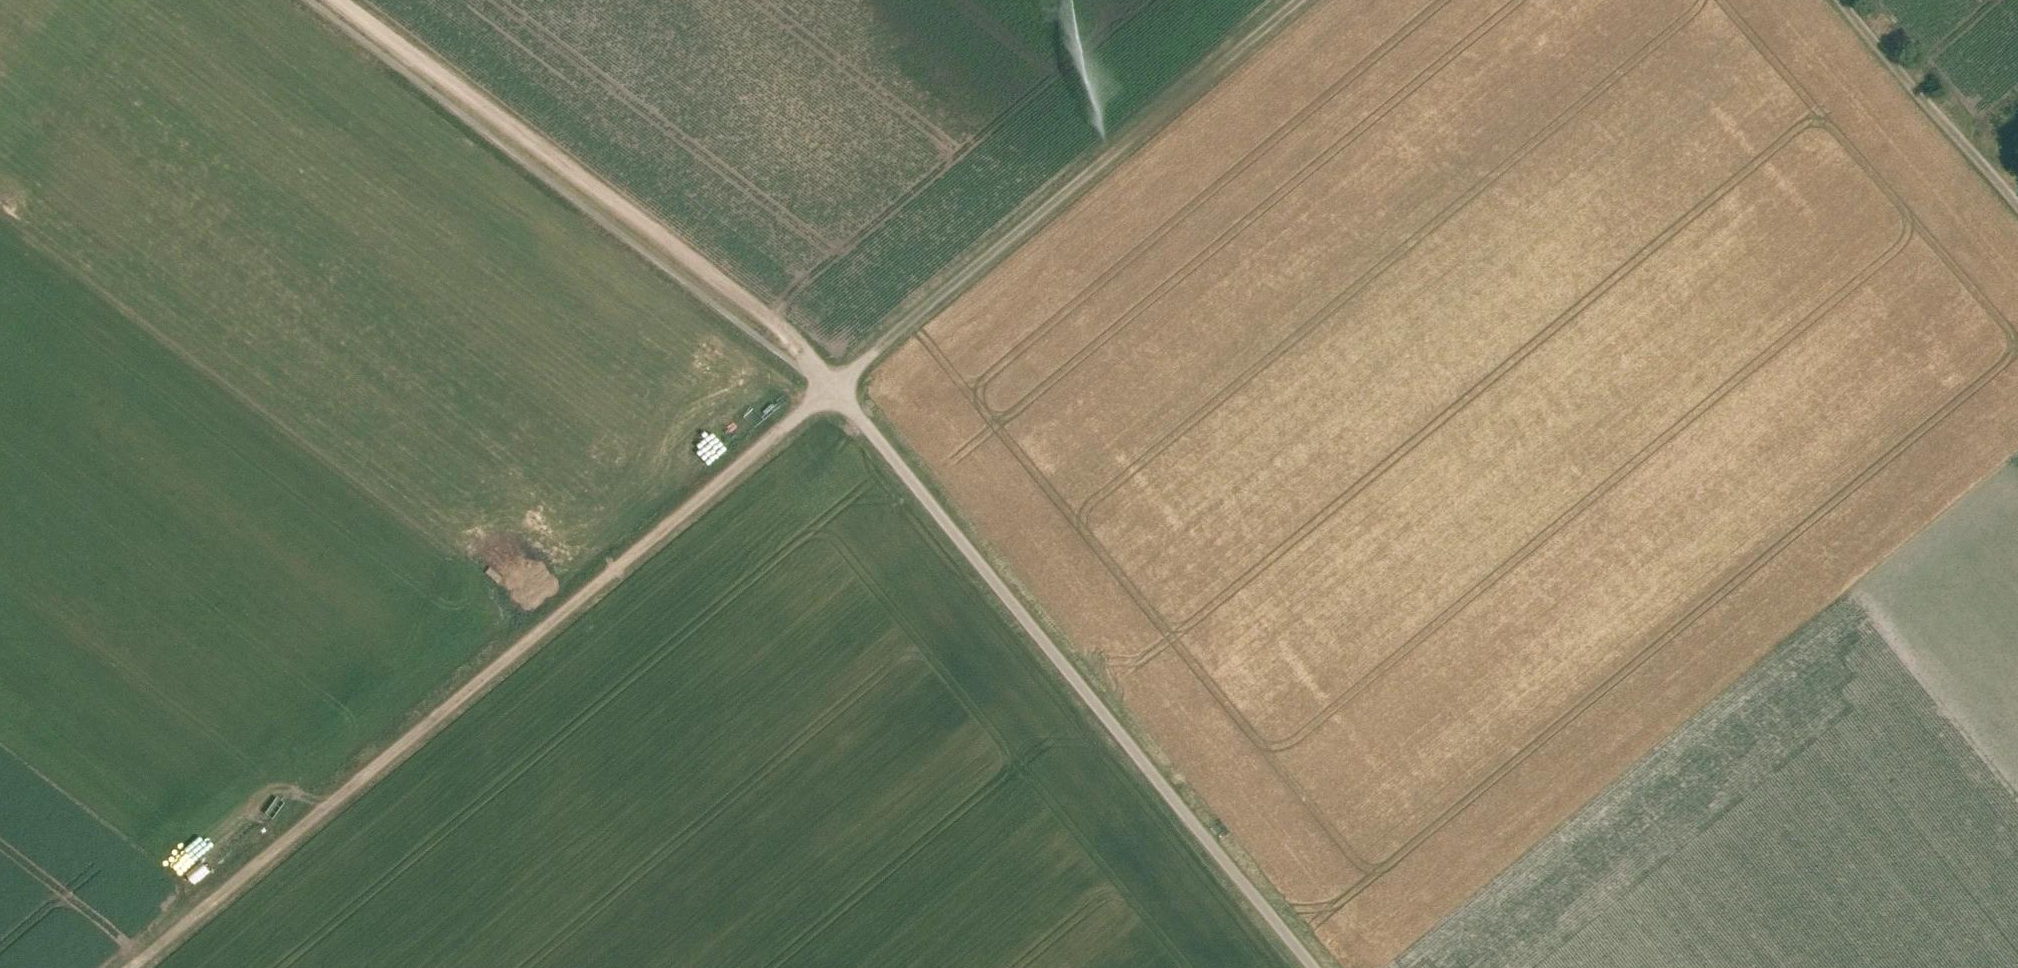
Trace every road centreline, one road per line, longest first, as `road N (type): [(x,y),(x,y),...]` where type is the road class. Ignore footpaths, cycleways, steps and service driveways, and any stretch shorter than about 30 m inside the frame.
road 1 (track): [(129,967),(1300,0)]
road 2 (unclassified): [(815,370),(1314,967)]
road 3 (track): [(815,370),(711,278),(338,0)]
road 4 (track): [(1847,0),(2017,203)]

